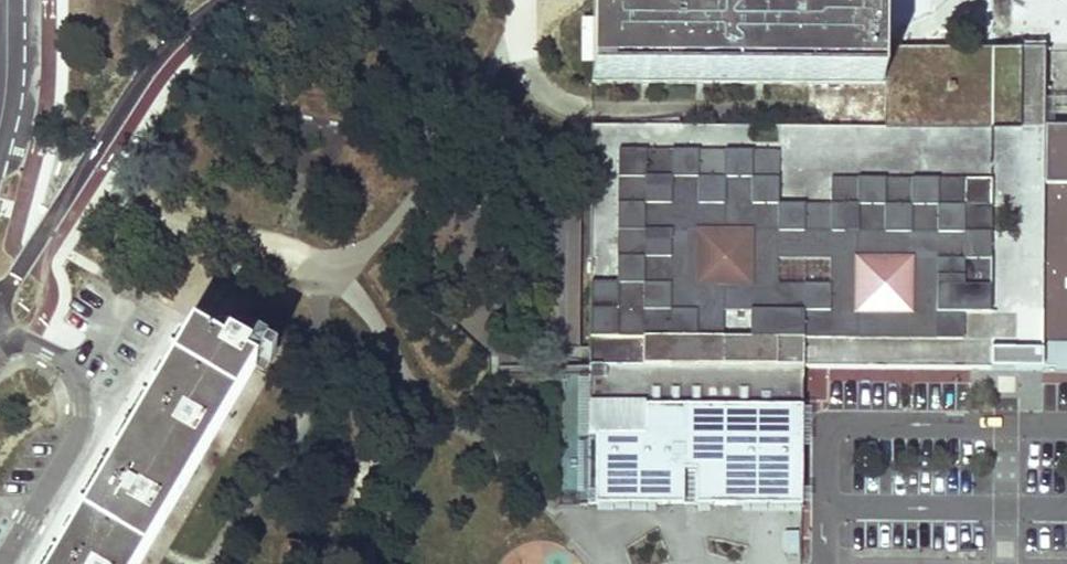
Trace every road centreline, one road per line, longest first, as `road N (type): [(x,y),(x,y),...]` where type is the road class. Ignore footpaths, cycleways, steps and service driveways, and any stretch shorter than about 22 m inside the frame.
road 1 (unclassified): [(0,313),(13,277),(164,52),(228,0)]
road 2 (residential): [(1,339),(29,342),(74,367),(82,410),(76,442),(3,563)]

